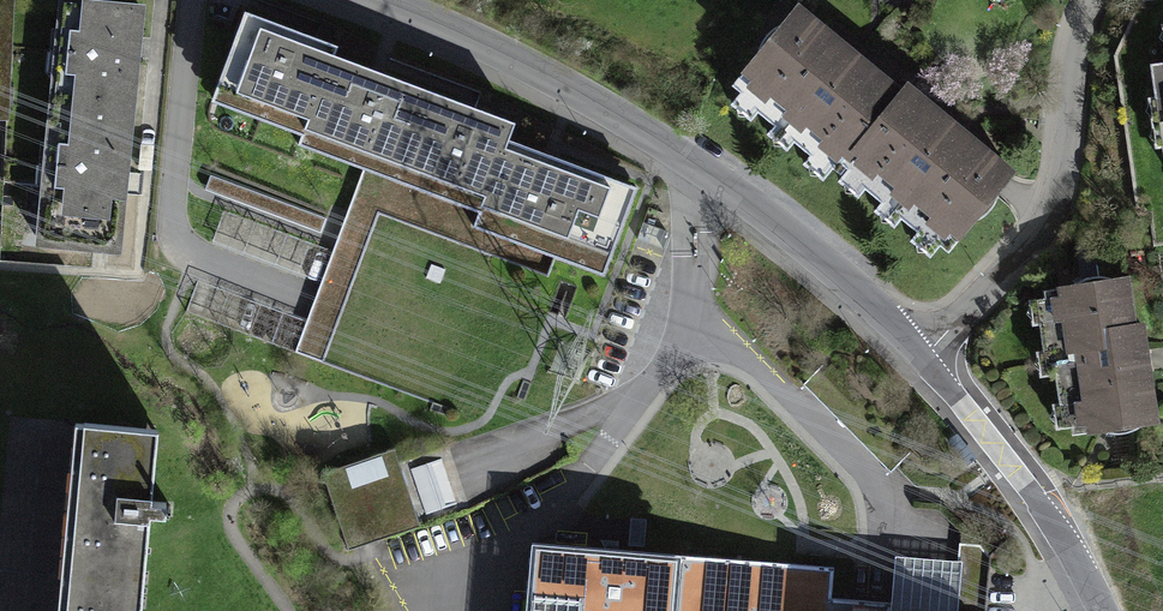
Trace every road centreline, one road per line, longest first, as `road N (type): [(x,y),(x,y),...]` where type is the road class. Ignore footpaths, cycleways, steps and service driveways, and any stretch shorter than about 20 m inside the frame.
road 1 (residential): [(923,357),(854,283),(698,167),(593,98),(470,34),(375,0)]
road 2 (residential): [(923,357),(1031,240),(1063,190),(1102,0)]
road 3 (residential): [(923,357),(1030,489),(1102,610)]

